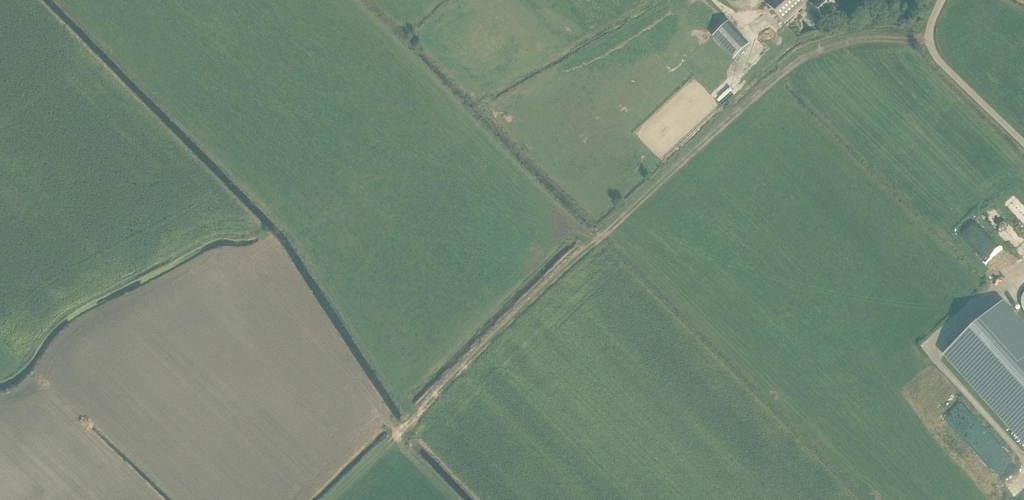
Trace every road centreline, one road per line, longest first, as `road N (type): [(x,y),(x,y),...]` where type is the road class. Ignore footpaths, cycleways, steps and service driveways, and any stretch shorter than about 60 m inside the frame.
road 1 (unclassified): [(1023,147),(945,71),(925,31),(941,0)]

